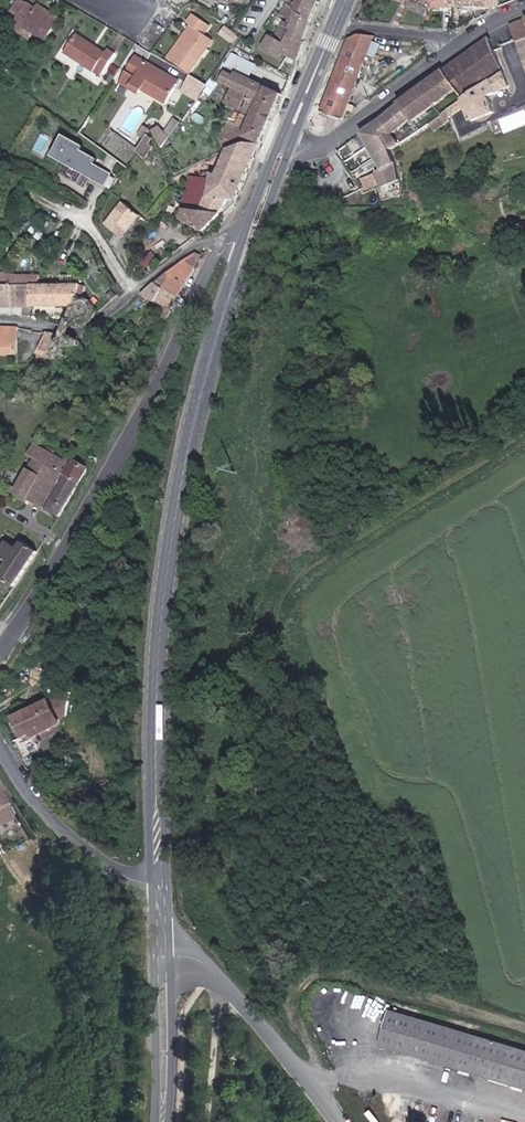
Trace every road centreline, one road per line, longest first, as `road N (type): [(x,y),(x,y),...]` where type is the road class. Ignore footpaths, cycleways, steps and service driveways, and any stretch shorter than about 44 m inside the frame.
road 1 (secondary): [(160,883),(161,729),(176,555),(210,379),(257,237)]
road 2 (residential): [(257,237),(237,234),(219,254),(148,408),(0,660)]
road 3 (tertiary): [(292,142),(328,149),(524,10)]
road 4 (tertiary): [(163,953),(207,970),(338,1121)]
road 5 (unclassified): [(0,737),(30,795),(79,844),(108,866),(160,883)]
road 6 (secondary): [(157,1121),(163,953)]
road 7 (secondary): [(292,142),(348,0)]
road 8 (track): [(223,986),(208,1121)]

